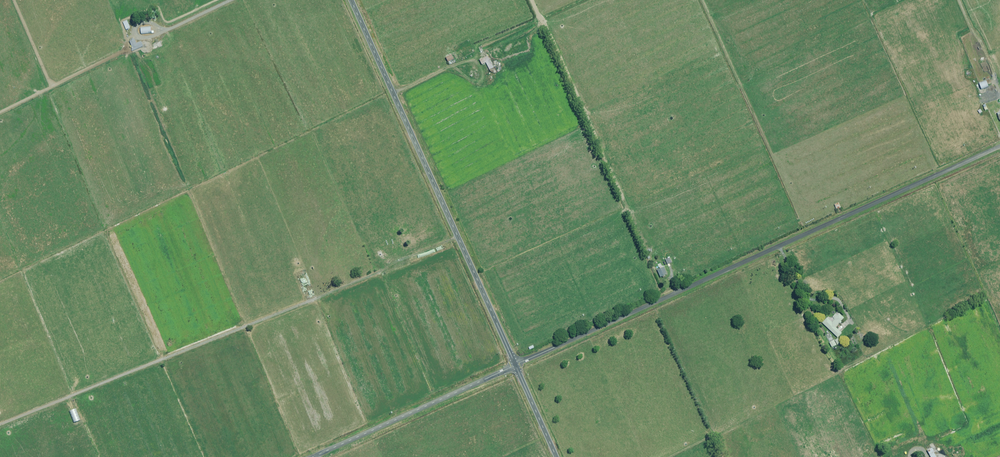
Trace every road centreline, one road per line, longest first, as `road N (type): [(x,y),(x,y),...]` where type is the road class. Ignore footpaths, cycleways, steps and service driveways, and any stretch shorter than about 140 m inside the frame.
road 1 (unclassified): [(999,146),(515,365)]
road 2 (unclassified): [(352,0),(515,365)]
road 3 (unclassified): [(515,365),(313,456)]

